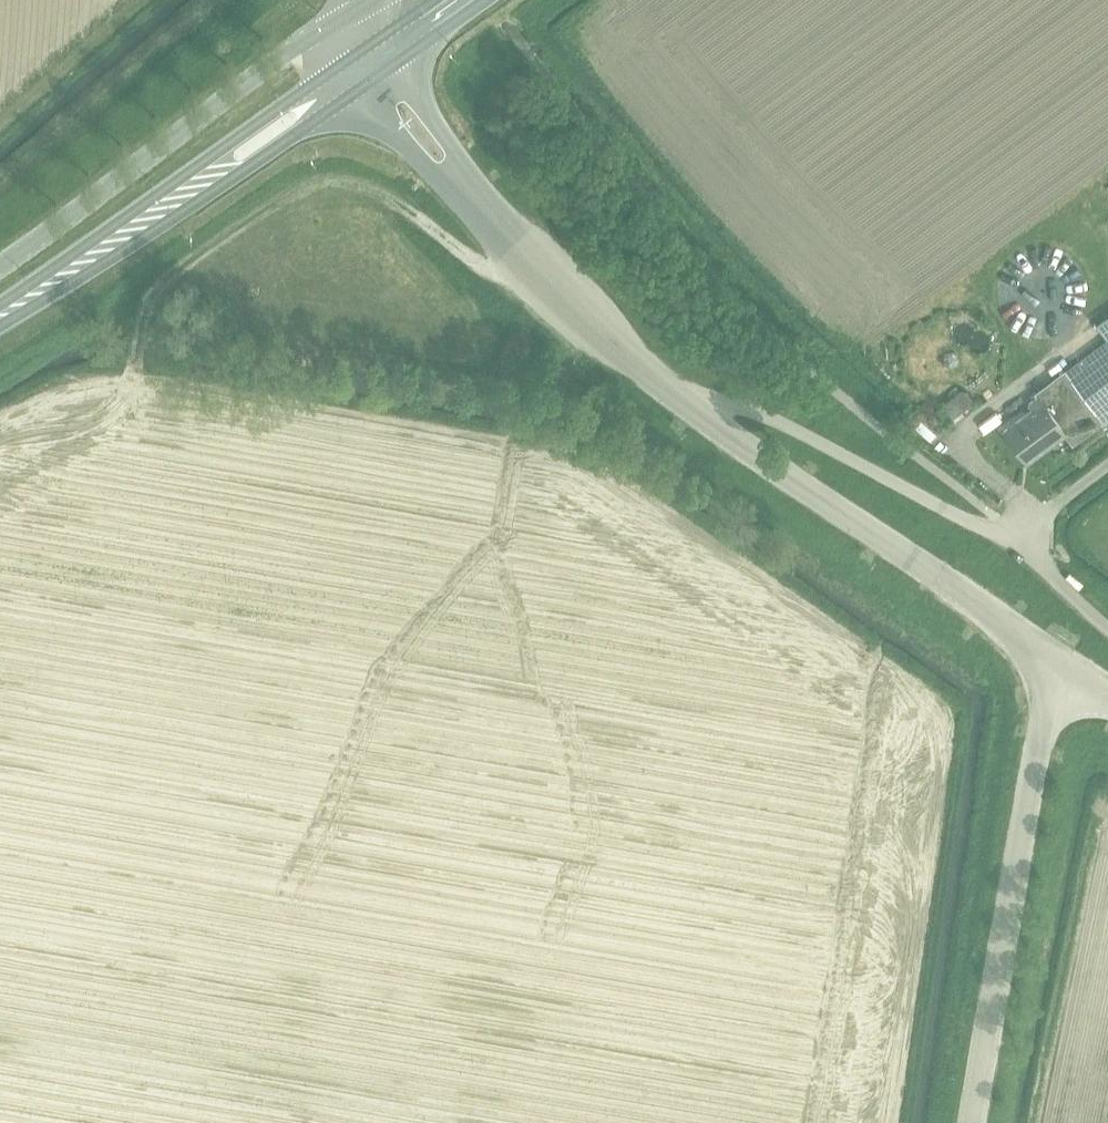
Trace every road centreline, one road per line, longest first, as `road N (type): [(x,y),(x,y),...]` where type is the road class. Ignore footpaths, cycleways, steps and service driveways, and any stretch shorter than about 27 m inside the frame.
road 1 (unclassified): [(973,1122),(1056,658)]
road 2 (tertiary): [(1056,658),(676,396)]
road 3 (unclassified): [(348,16),(0,268)]
road 4 (unclassified): [(1034,544),(961,522),(785,423),(676,396)]
road 5 (tertiary): [(676,396),(543,277),(466,184)]
road 6 (secondary): [(153,216),(309,124),(370,60)]
road 7 (secondary): [(370,60),(231,145),(153,216)]
road 8 (secondary): [(0,315),(153,216)]
road 9 (tertiary): [(370,60),(390,118),(424,164),(466,184)]
road 10 (tertiary): [(466,184),(427,117),(370,60)]

